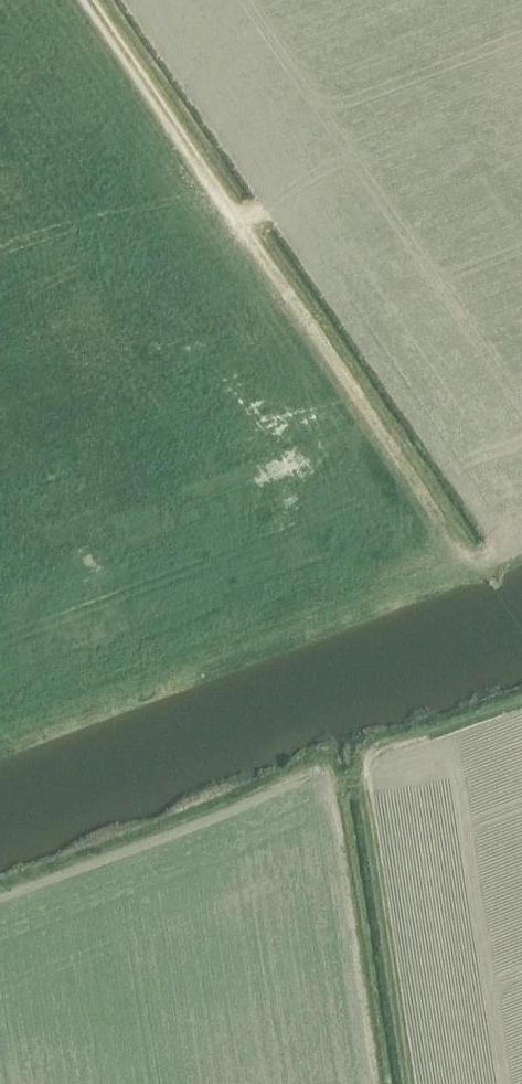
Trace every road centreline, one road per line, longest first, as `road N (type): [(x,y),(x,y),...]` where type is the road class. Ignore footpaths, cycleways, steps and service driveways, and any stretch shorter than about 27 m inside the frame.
road 1 (track): [(489,575),(89,0)]
road 2 (track): [(412,1083),(362,768),(375,751),(521,697)]

